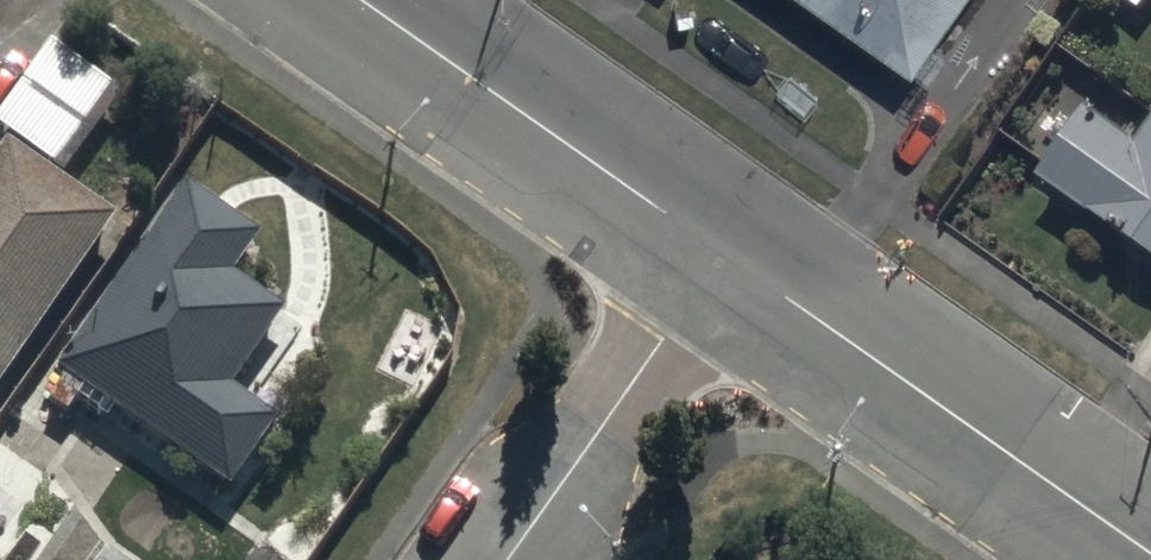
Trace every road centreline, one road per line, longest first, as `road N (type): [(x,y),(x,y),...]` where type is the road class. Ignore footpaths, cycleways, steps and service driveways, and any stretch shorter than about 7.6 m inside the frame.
road 1 (tertiary): [(699,242),(1150,559)]
road 2 (tertiary): [(335,0),(699,242)]
road 3 (residential): [(490,559),(699,242)]

